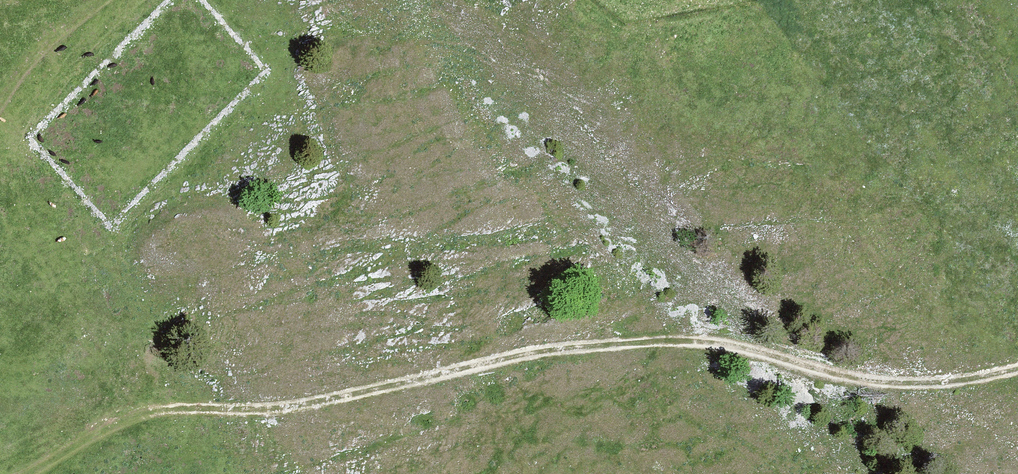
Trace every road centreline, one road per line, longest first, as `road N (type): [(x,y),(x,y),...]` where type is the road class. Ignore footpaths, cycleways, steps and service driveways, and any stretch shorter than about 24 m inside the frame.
road 1 (track): [(641,341),(530,349),(258,407),(108,411),(0,466)]
road 2 (track): [(1017,375),(990,383),(823,384),(717,343),(641,341)]
road 3 (track): [(0,64),(6,51),(104,0)]

